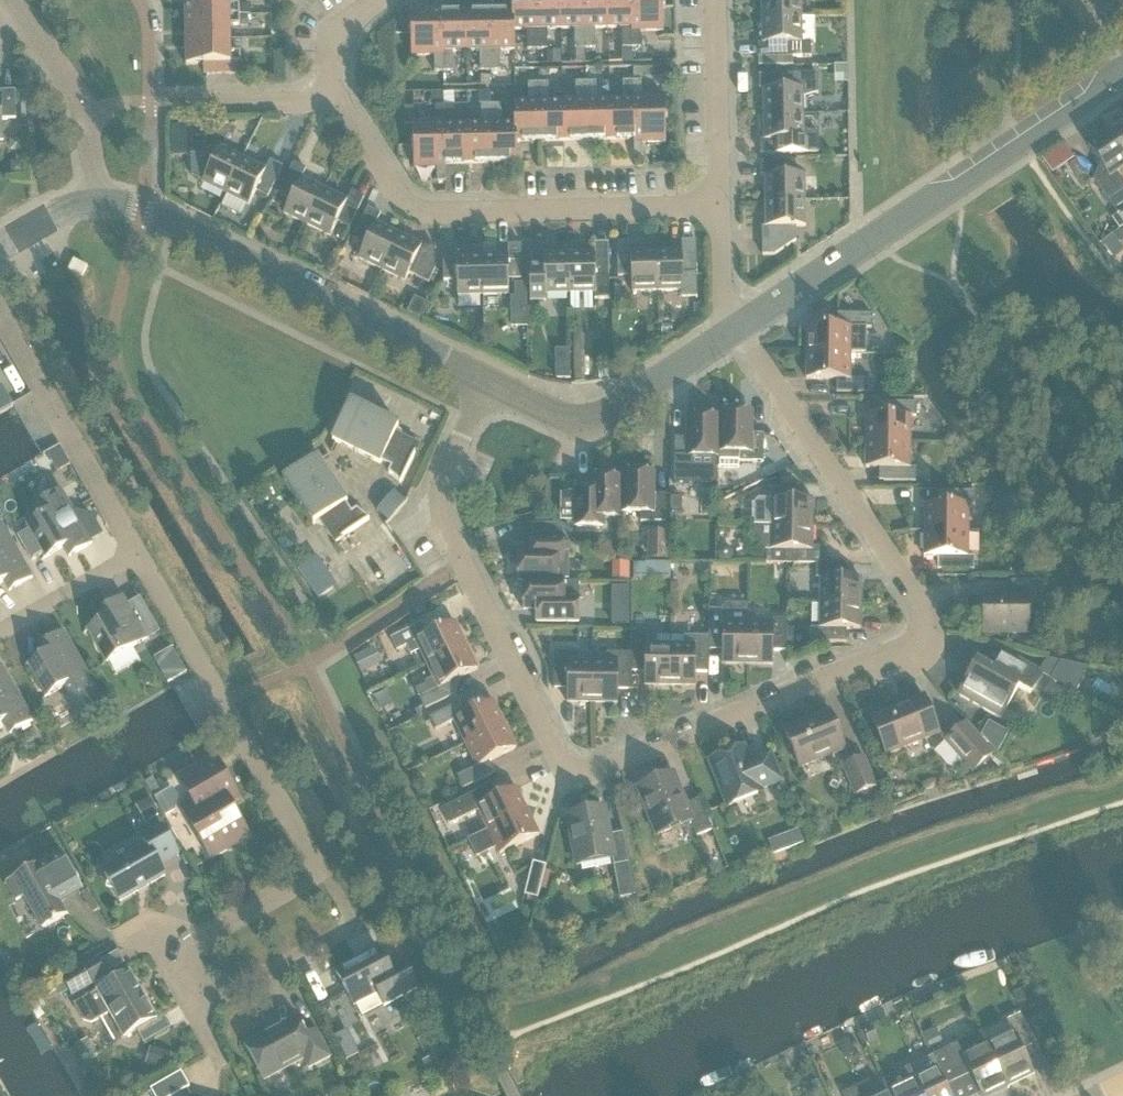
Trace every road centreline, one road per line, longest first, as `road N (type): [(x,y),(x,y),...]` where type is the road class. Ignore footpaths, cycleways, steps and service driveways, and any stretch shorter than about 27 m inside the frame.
road 1 (residential): [(489,387),(448,469),(444,520),(531,711),(564,760),(588,765),(919,645),(924,619),(739,330)]
road 2 (residential): [(739,330),(1122,77)]
road 3 (residential): [(336,101),(423,212),(721,207)]
road 4 (residential): [(97,206),(143,215),(489,387)]
road 5 (residential): [(320,867),(138,555)]
road 6 (residential): [(489,387),(582,429),(604,424),(739,330)]
road 7 (residential): [(138,555),(0,310)]
road 8 (residential): [(90,119),(336,101)]
road 9 (residential): [(213,1007),(355,926),(320,867)]
road 10 (residential): [(213,1007),(179,947),(320,867)]
road 11 (residential): [(721,207),(718,0)]
road 12 (residential): [(0,635),(138,555)]
road 13 (residential): [(90,119),(14,8)]
road 14 (residential): [(739,330),(723,304),(721,207)]
road 15 (residential): [(386,0),(336,34),(336,101)]

